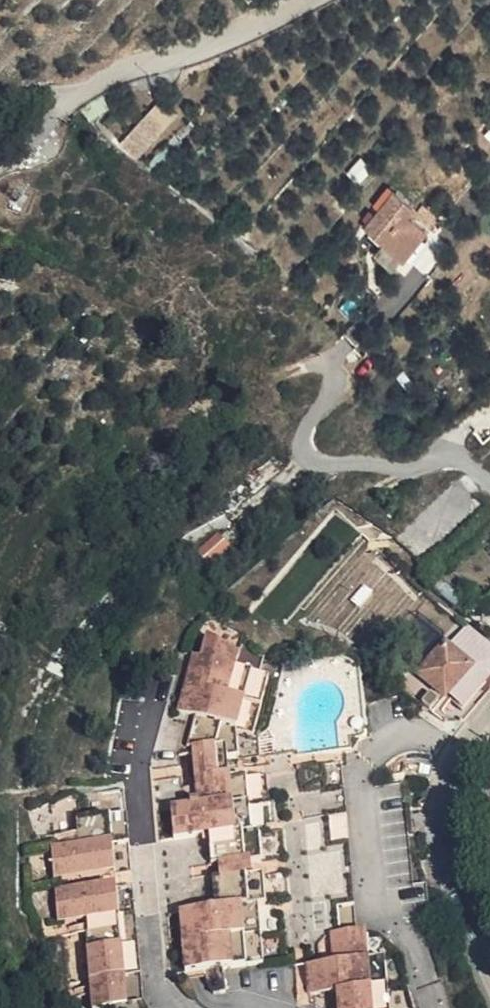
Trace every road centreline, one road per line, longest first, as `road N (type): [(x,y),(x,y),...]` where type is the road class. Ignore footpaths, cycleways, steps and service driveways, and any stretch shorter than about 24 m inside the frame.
road 1 (residential): [(464,751),(410,733),(385,741),(364,773),(373,886),(417,949),(436,1007)]
road 2 (residential): [(175,1007),(157,985),(140,770),(154,703)]
road 3 (residential): [(489,479),(453,459),(411,466),(305,460),(302,441),(329,392),(334,358)]
road 4 (residential): [(305,0),(208,48),(80,89)]
road 5 (secondary): [(464,905),(445,822),(464,751)]

